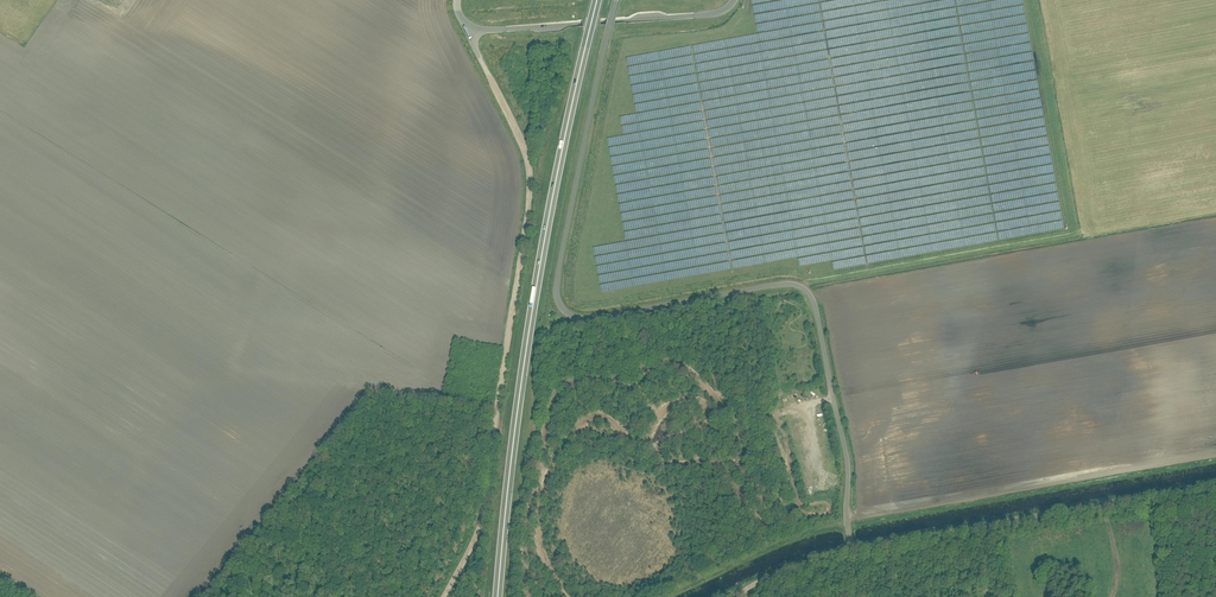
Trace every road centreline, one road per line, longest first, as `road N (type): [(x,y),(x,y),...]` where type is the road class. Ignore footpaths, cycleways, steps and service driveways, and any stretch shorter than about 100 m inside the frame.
road 1 (unclassified): [(617,0),(558,301),(585,319),(782,285),(804,290),(816,309),(847,460),(852,550)]
road 2 (trunk): [(499,596),(534,300),(597,0)]
road 3 (track): [(444,596),(484,512),(528,213),(525,153),(479,58)]
road 4 (track): [(801,288),(1074,233),(1033,0)]
road 5 (unclassified): [(1215,485),(852,550)]
road 6 (unclassified): [(616,22),(468,32)]
road 7 (unclassified): [(616,22),(716,14),(734,0)]
road 8 (unclassified): [(852,550),(787,569),(739,596)]

